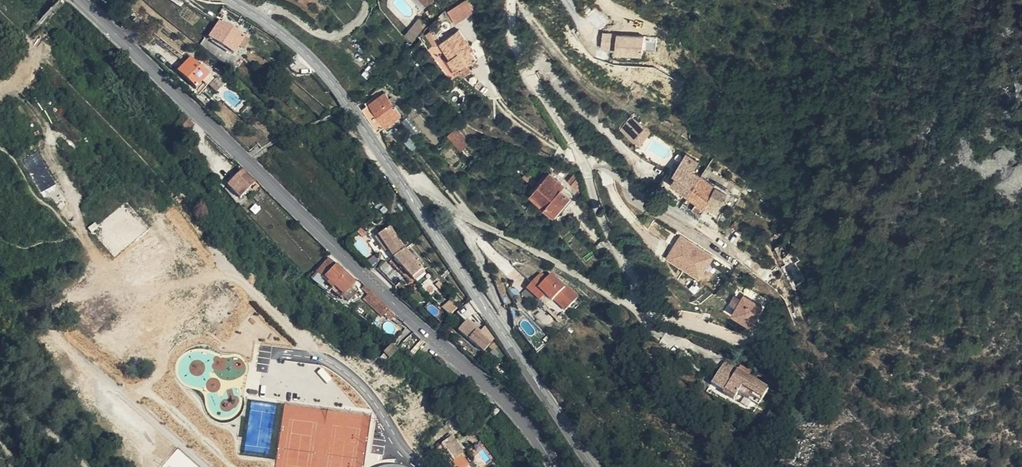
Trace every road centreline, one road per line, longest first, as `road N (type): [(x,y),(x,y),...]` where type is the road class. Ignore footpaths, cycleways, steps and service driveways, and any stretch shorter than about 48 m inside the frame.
road 1 (tertiary): [(557,466),(504,397),(81,0)]
road 2 (tertiary): [(595,466),(315,60),(233,0)]

